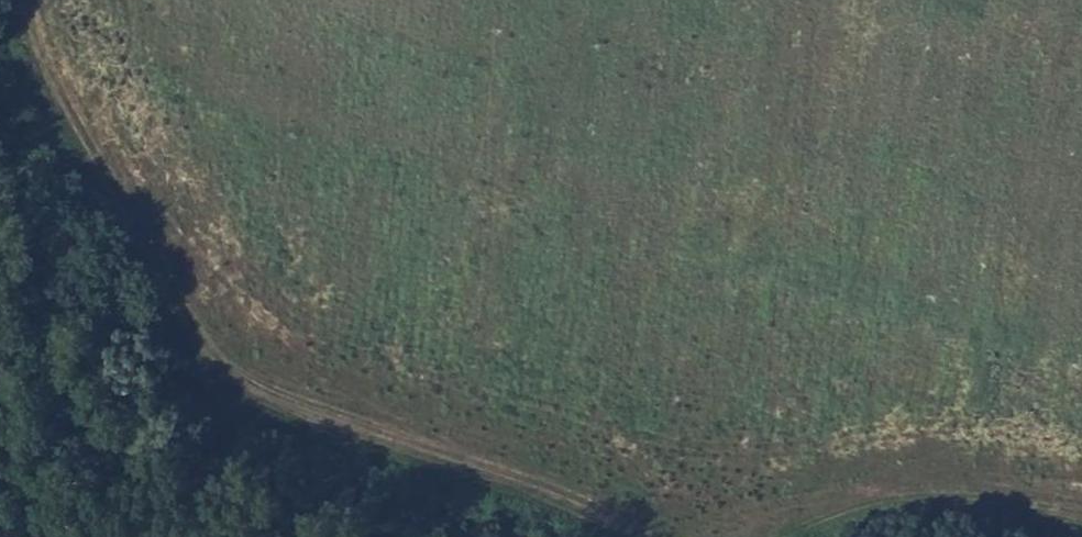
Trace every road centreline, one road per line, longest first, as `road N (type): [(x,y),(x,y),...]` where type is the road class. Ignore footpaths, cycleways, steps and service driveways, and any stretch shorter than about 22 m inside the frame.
road 1 (track): [(0,70),(254,465),(279,536)]

